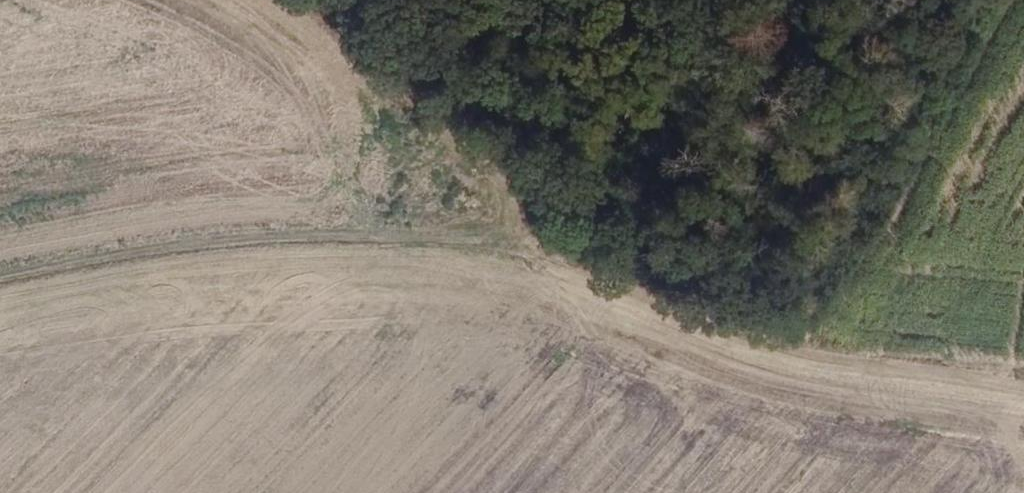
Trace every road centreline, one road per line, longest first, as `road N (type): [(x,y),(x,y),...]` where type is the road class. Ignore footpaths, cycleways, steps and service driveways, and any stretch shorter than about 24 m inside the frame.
road 1 (track): [(0,278),(300,233),(528,225)]
road 2 (track): [(528,225),(560,259),(769,332),(1023,367)]
road 3 (track): [(326,0),(528,225)]
road 4 (track): [(592,270),(465,492)]

